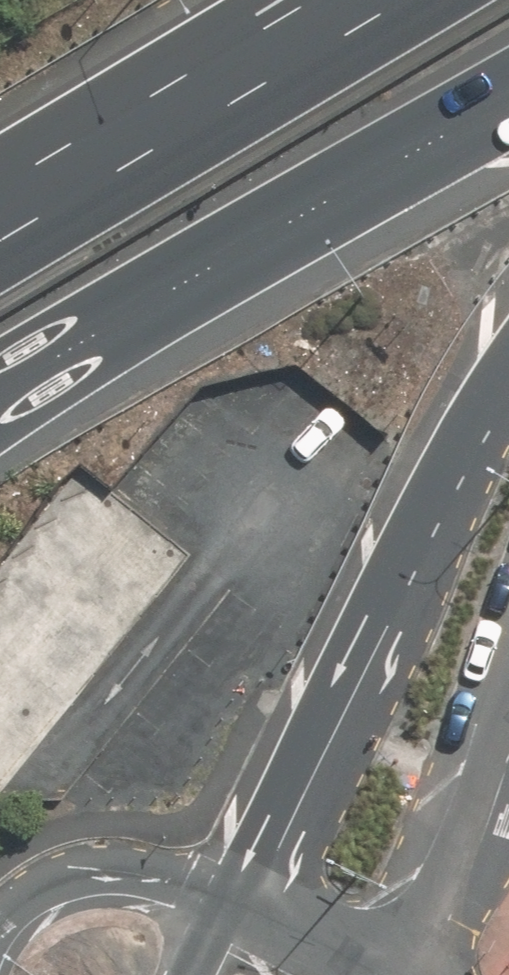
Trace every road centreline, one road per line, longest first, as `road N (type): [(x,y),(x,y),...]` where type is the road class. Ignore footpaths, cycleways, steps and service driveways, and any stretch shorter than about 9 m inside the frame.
road 1 (trunk): [(508,359),(227,910)]
road 2 (motorway): [(508,103),(0,389)]
road 3 (motorway): [(0,212),(368,0)]
road 4 (residential): [(0,916),(29,892),(83,868),(130,871),(227,910)]
road 5 (residential): [(508,754),(478,853),(420,974)]
road 6 (residential): [(227,910),(352,974)]

